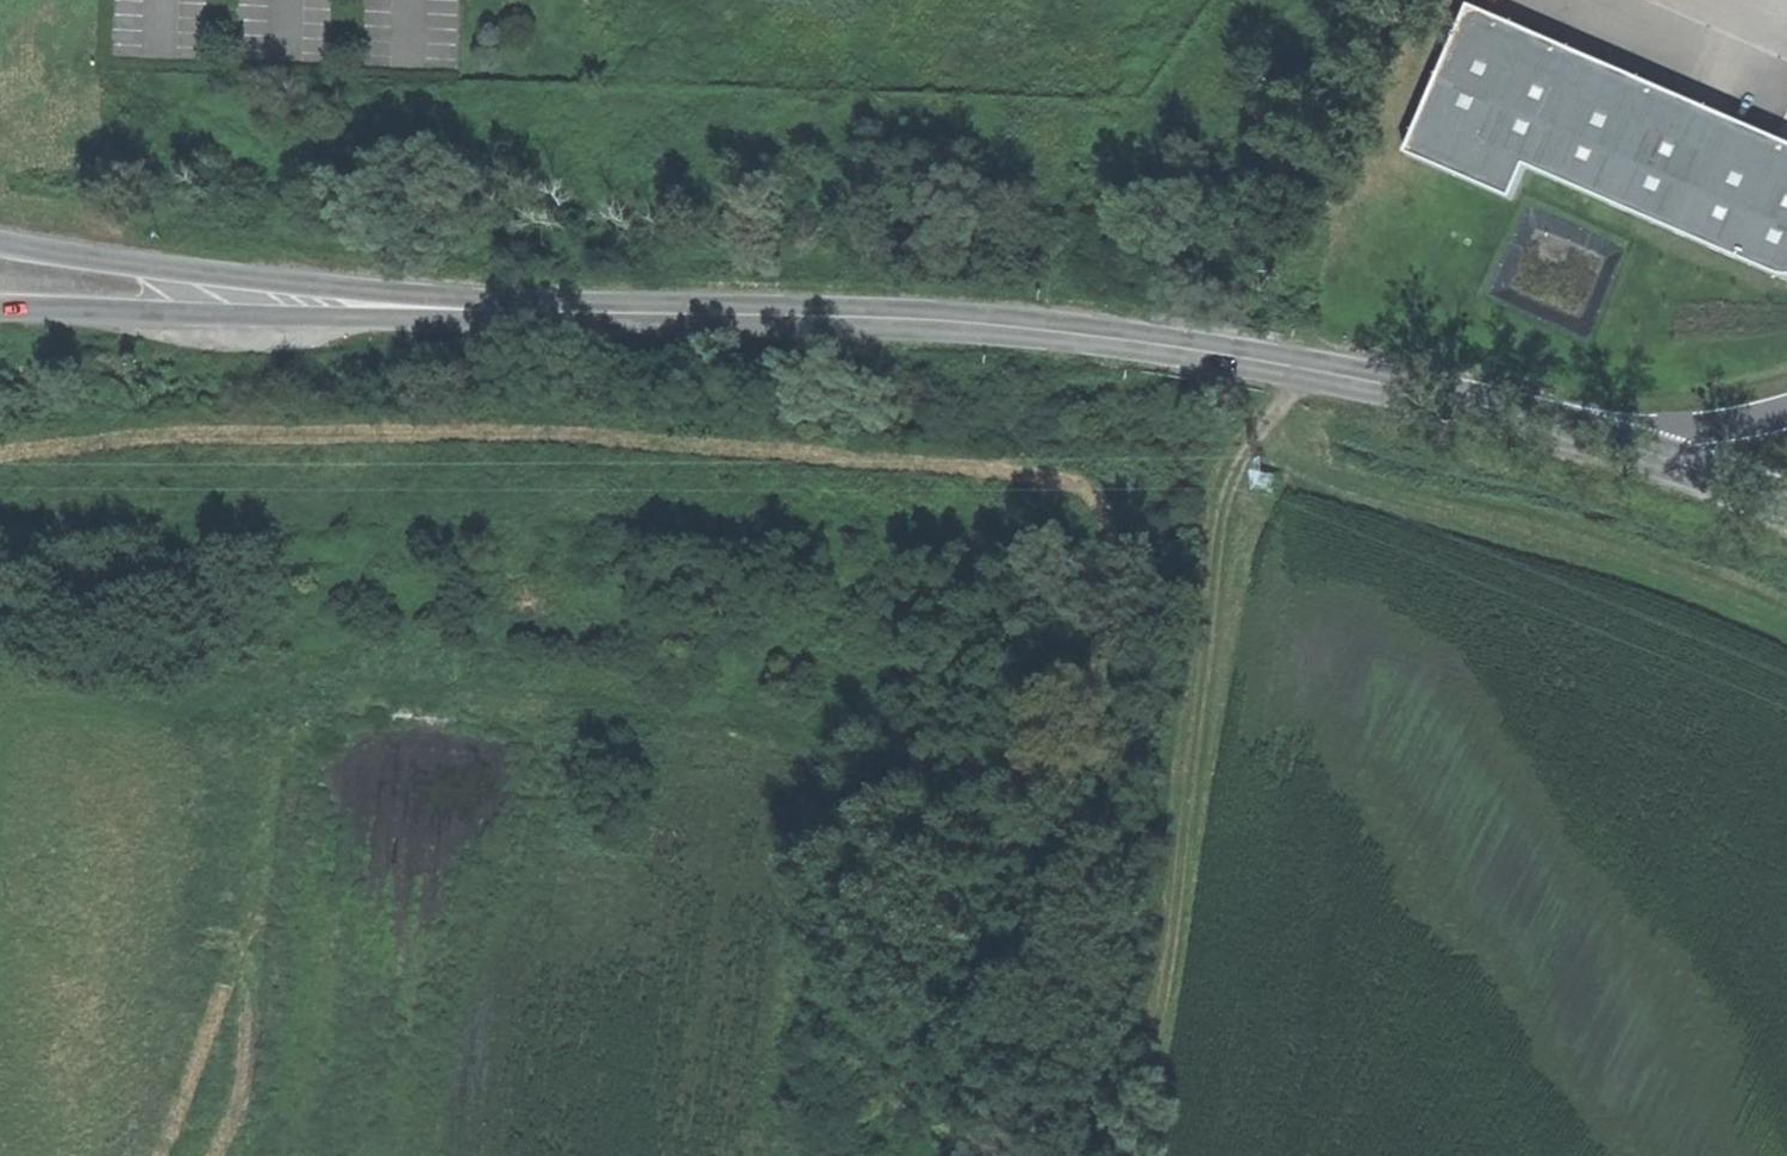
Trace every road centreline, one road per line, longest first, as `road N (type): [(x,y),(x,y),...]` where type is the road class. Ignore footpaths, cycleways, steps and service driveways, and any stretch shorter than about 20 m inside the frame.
road 1 (secondary): [(442,310),(987,324),(1436,394),(1643,451)]
road 2 (secondary): [(442,310),(0,238)]
road 3 (secondary): [(0,308),(442,310)]
road 4 (secondary): [(1643,451),(1786,502)]
road 5 (secondary): [(1786,409),(1643,451)]

